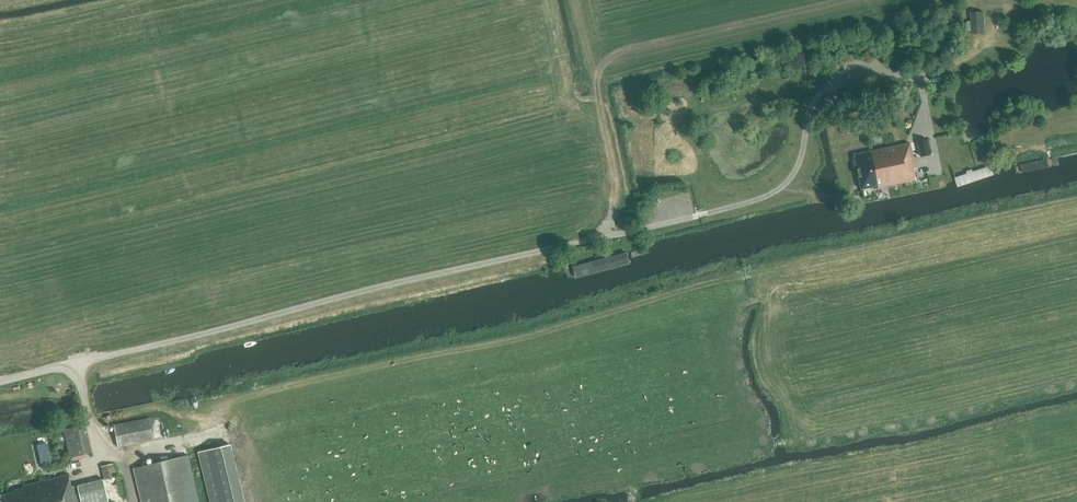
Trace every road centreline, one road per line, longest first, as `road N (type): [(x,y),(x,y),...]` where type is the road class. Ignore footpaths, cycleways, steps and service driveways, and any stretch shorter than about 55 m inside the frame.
road 1 (unclassified): [(0,380),(764,197),(797,168),(819,97),(837,86),(905,74)]

